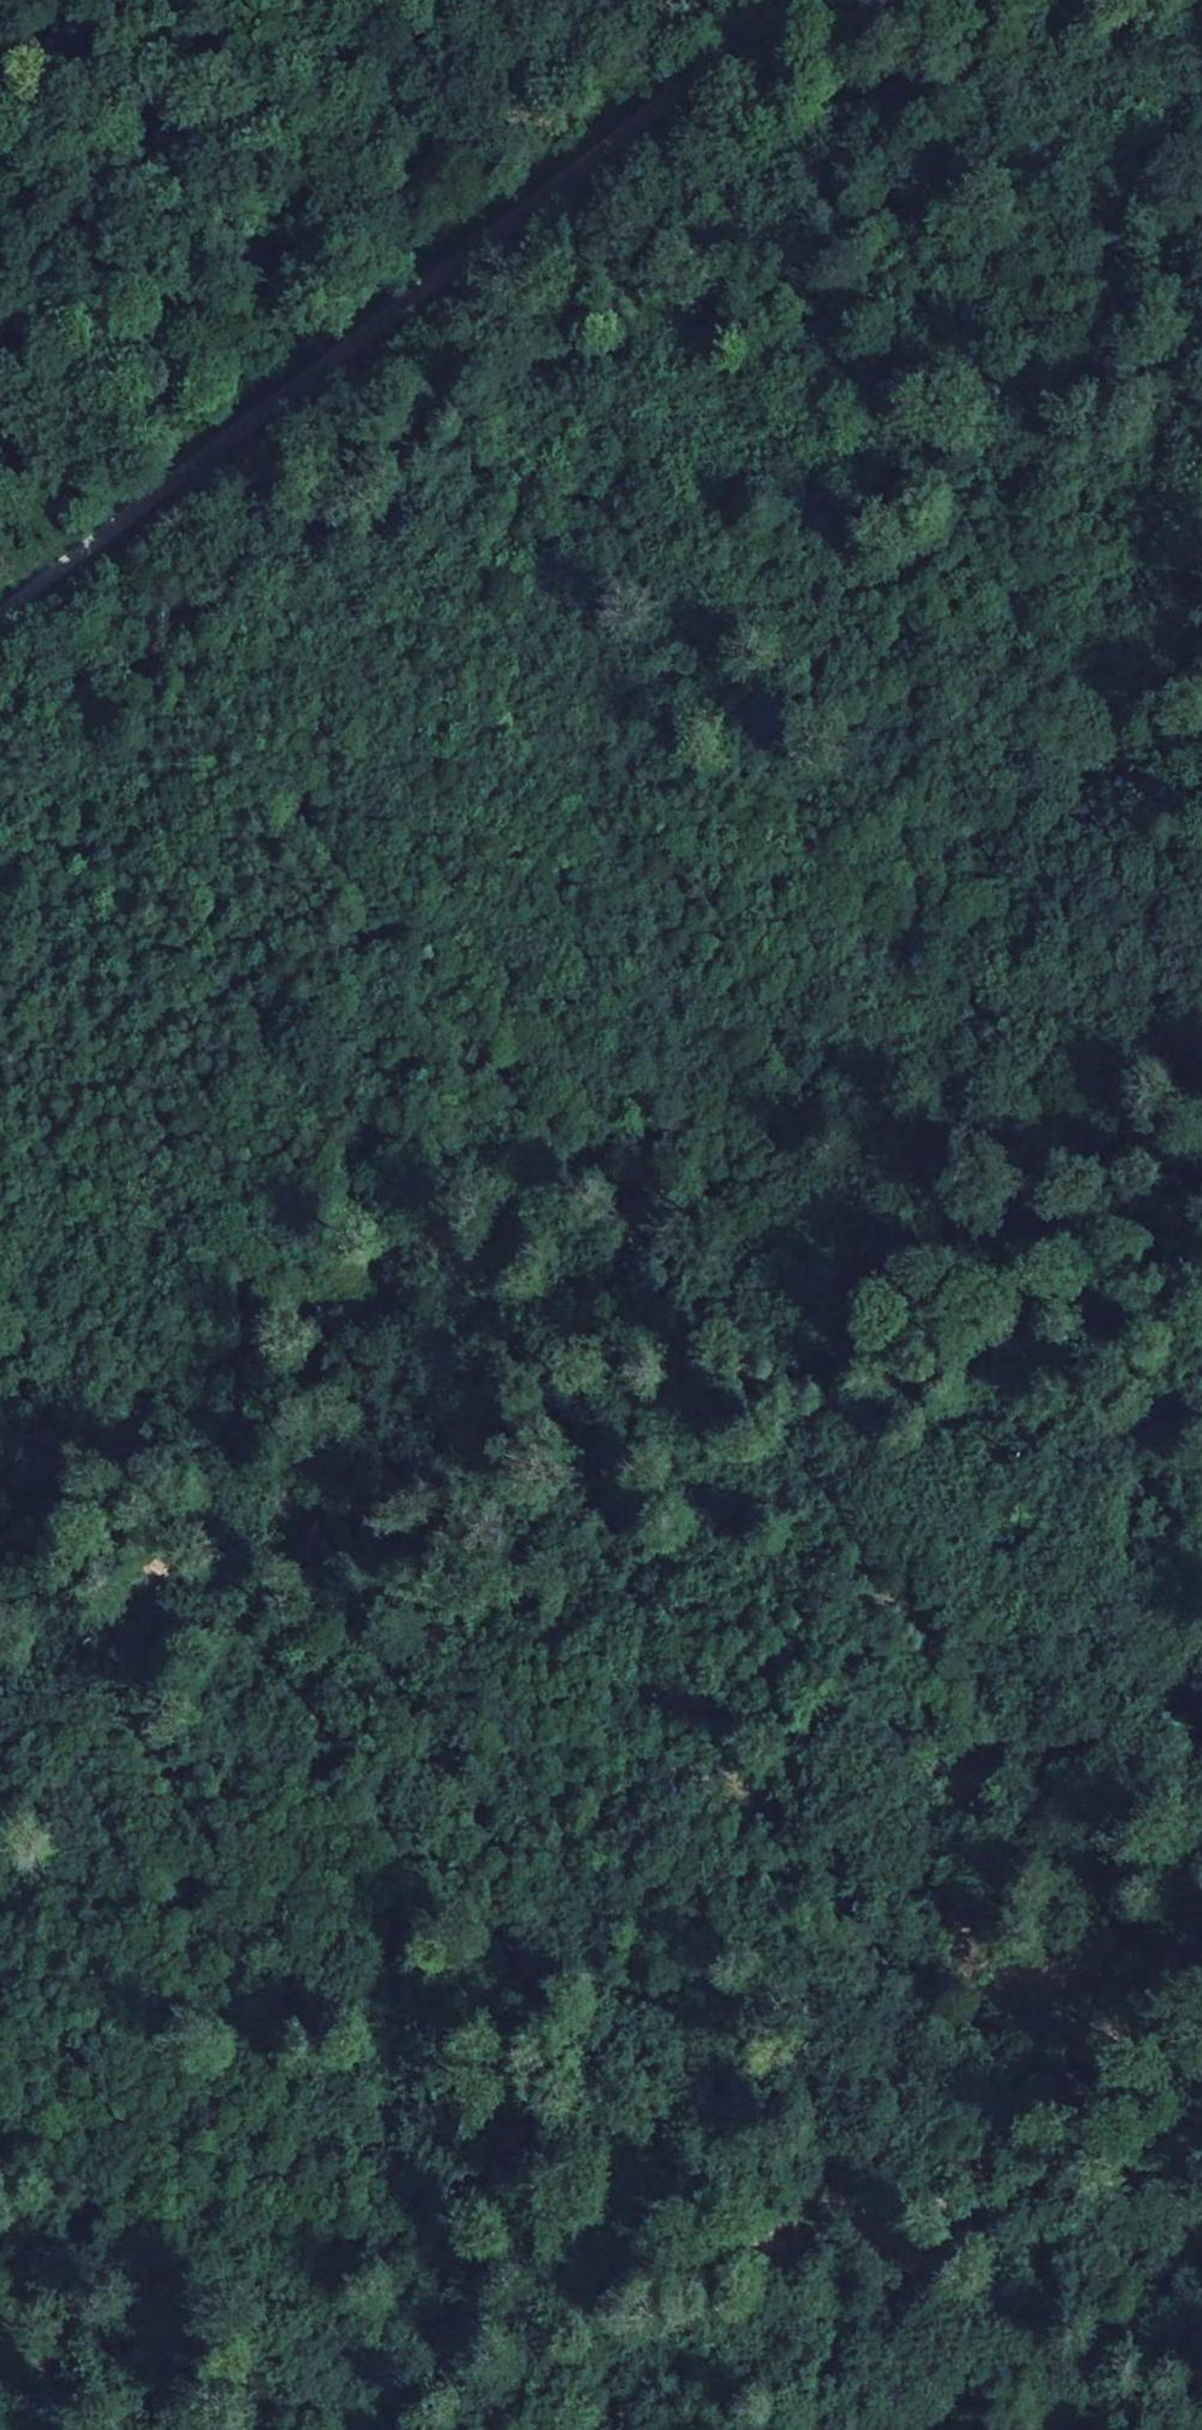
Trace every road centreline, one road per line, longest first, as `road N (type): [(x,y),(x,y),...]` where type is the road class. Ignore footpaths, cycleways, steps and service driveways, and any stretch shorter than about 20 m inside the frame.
road 1 (track): [(797,0),(118,524)]
road 2 (track): [(118,524),(0,615)]

